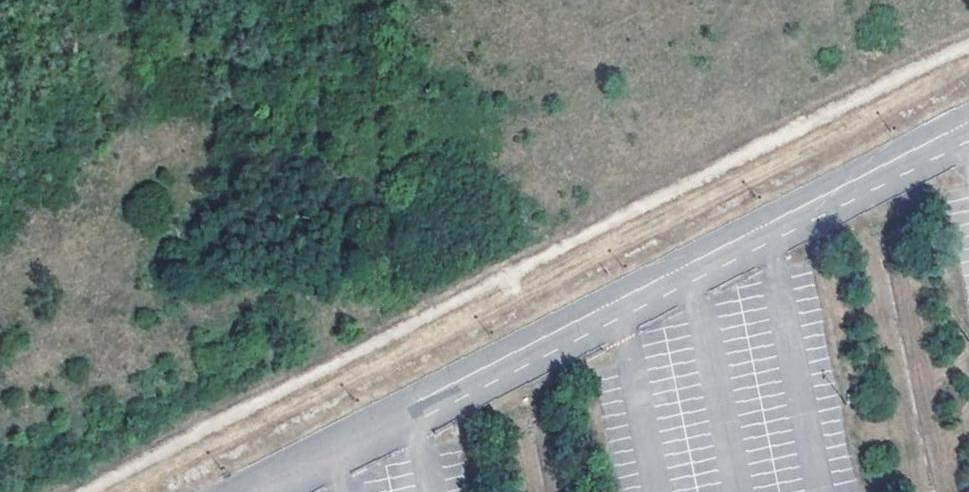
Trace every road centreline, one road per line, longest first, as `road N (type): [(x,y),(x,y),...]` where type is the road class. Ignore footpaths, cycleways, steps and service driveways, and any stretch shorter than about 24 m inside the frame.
road 1 (track): [(968,50),(89,491)]
road 2 (unclassified): [(968,129),(260,491)]

